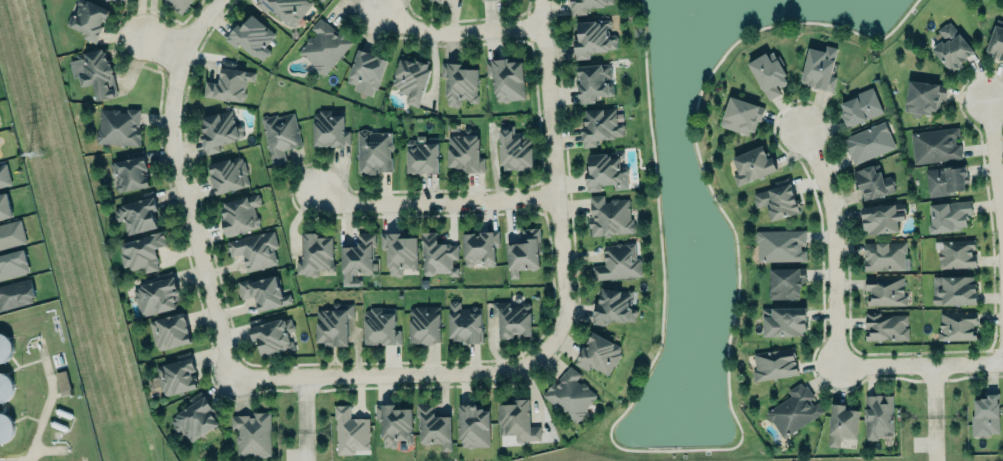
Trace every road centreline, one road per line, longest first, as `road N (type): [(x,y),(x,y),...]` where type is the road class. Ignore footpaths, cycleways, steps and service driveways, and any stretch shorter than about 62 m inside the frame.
road 1 (residential): [(221,0),(184,53),(170,117),(232,377)]
road 2 (residential): [(543,354),(568,308),(543,0)]
road 3 (residential): [(232,377),(487,375),(524,369),(543,354)]
road 4 (residential): [(802,131),(836,215),(836,366)]
road 5 (residential): [(321,193),(350,204),(559,196)]
road 6 (residential): [(381,16),(445,35),(545,27)]
road 7 (residential): [(836,366),(1002,364)]

